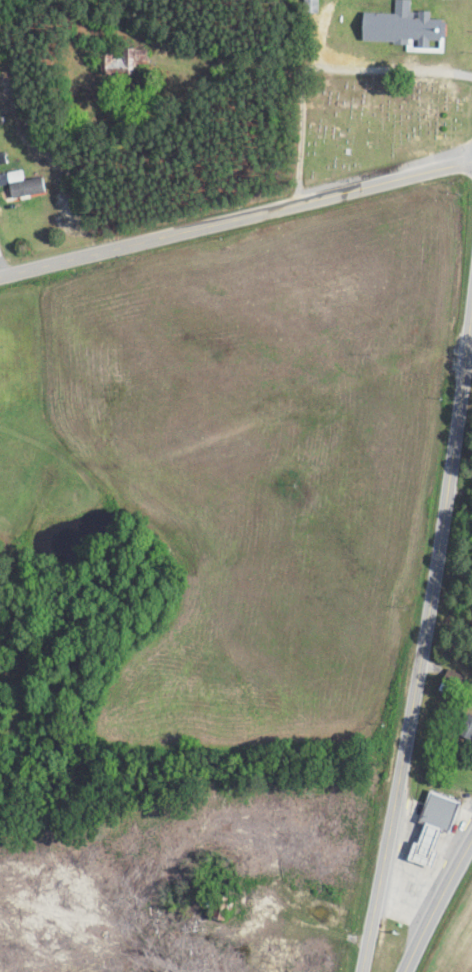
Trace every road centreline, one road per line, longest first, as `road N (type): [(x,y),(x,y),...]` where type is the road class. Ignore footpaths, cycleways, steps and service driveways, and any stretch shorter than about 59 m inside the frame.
road 1 (secondary): [(365,971),(455,497),(471,327)]
road 2 (tertiary): [(0,293),(471,162)]
road 3 (secondary): [(405,971),(471,850)]

